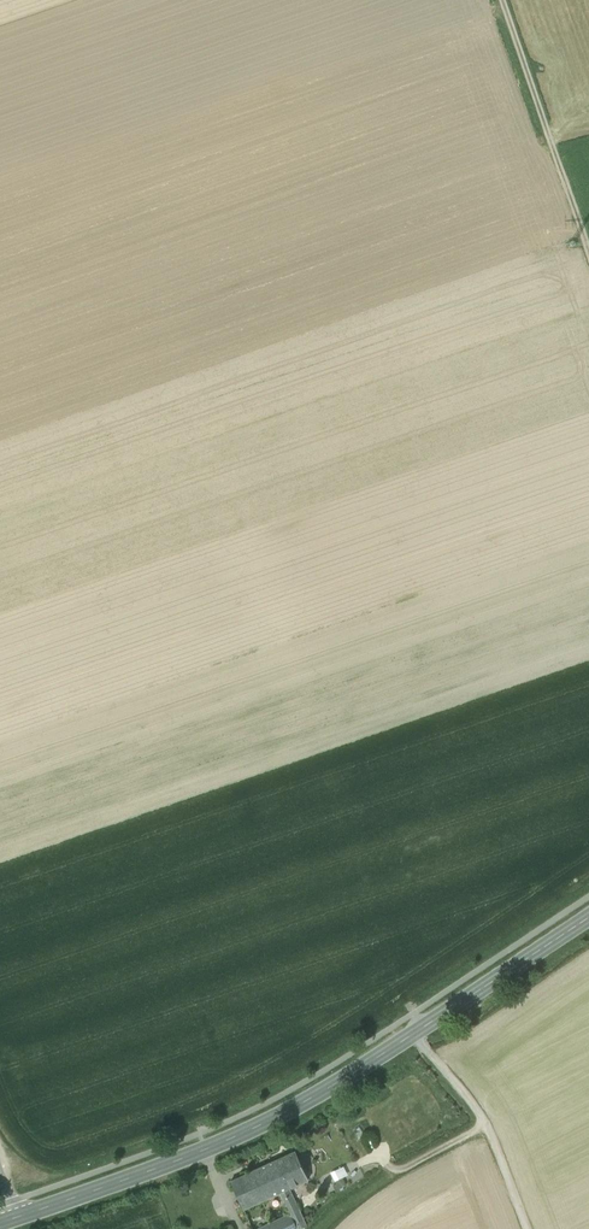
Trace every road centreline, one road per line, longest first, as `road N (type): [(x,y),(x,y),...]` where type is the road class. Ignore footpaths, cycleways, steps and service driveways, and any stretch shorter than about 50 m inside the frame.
road 1 (secondary): [(588,918),(283,1114),(15,1218)]
road 2 (track): [(588,254),(504,0)]
road 3 (track): [(412,1035),(484,1120),(527,1228)]

